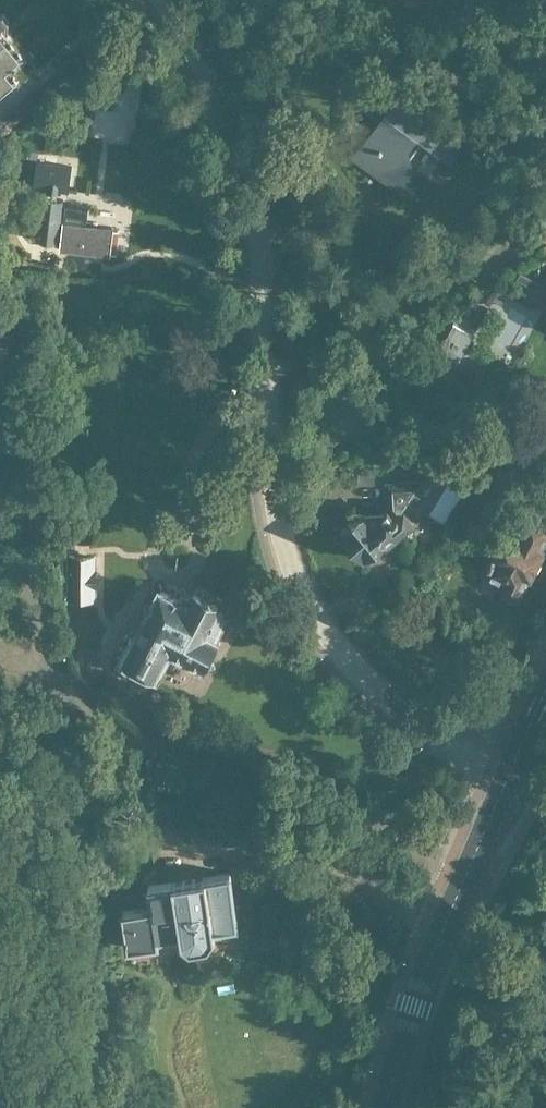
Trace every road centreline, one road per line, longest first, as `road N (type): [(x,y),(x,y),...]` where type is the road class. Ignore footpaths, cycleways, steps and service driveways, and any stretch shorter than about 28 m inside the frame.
road 1 (unclassified): [(393,835),(118,728),(67,678),(52,654),(46,463),(0,340)]
road 2 (residential): [(515,762),(382,695),(314,619),(277,531),(263,394)]
road 3 (residential): [(263,394),(257,248),(245,169),(170,0)]
road 4 (residential): [(263,394),(341,326),(545,231)]
road 5 (tertiary): [(384,1107),(465,878)]

